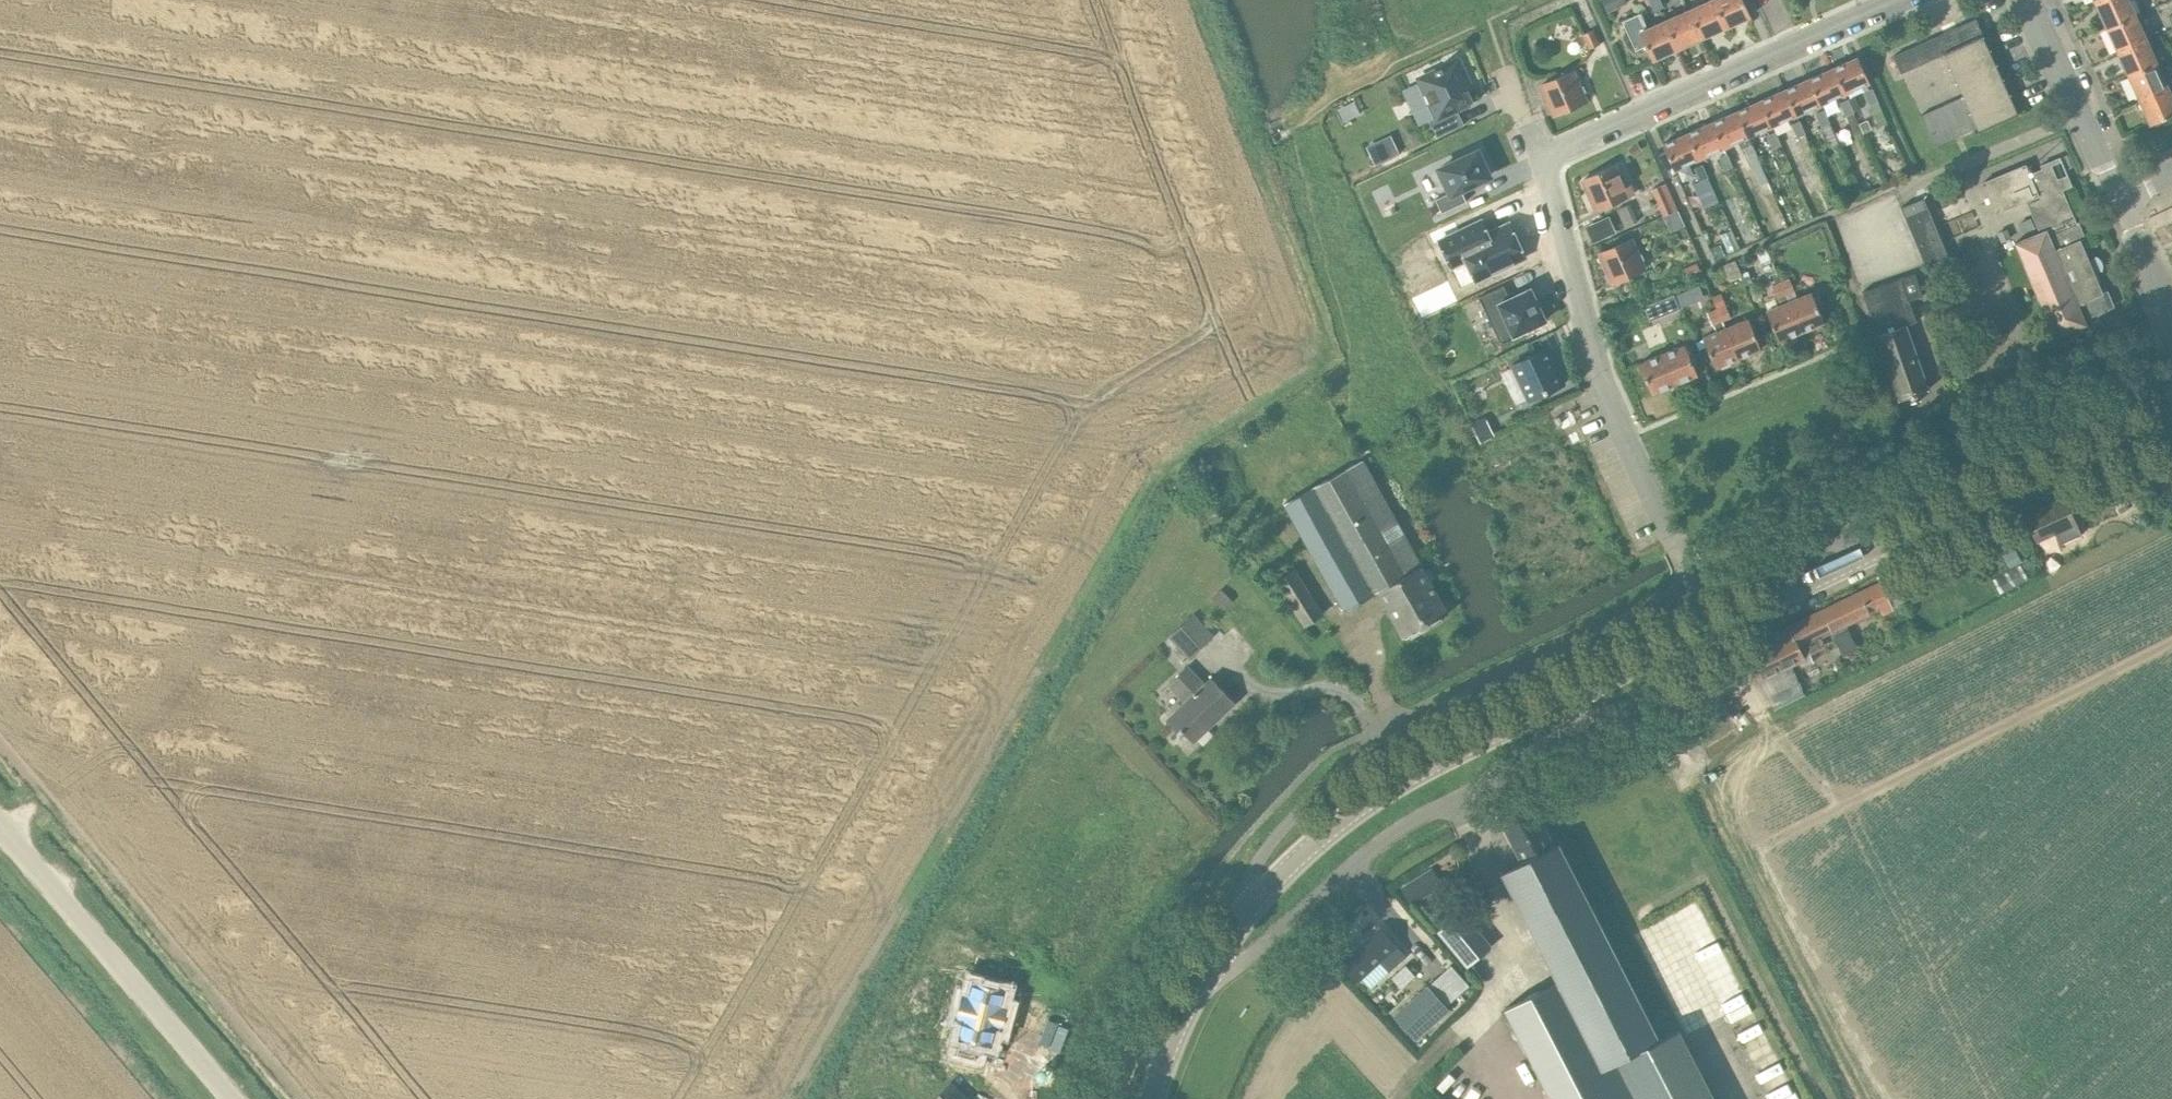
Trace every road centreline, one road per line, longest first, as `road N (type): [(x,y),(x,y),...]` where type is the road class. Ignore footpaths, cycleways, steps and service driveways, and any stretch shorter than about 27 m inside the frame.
road 1 (secondary): [(1173,1031),(1225,946),(1290,866),(1394,789),(1546,704),(2171,402)]
road 2 (residential): [(1695,582),(1600,379),(1541,162),(1895,0)]
road 3 (unclassified): [(232,1098),(0,826)]
road 4 (residential): [(2118,199),(2027,0)]
road 5 (residential): [(2171,315),(2118,199)]

